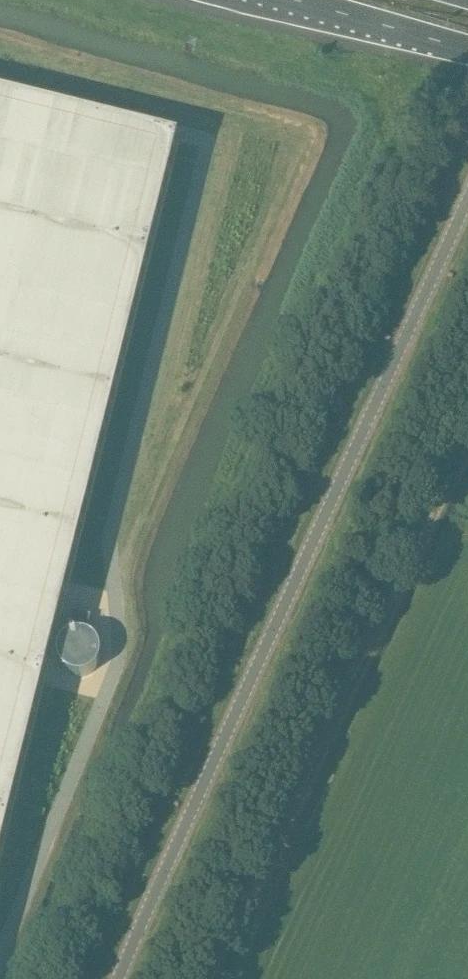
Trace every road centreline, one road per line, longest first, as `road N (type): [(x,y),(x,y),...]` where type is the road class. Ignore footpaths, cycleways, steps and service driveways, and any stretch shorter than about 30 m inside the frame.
road 1 (unclassified): [(121,978),(467,199)]
road 2 (motorway): [(298,0),(467,50)]

